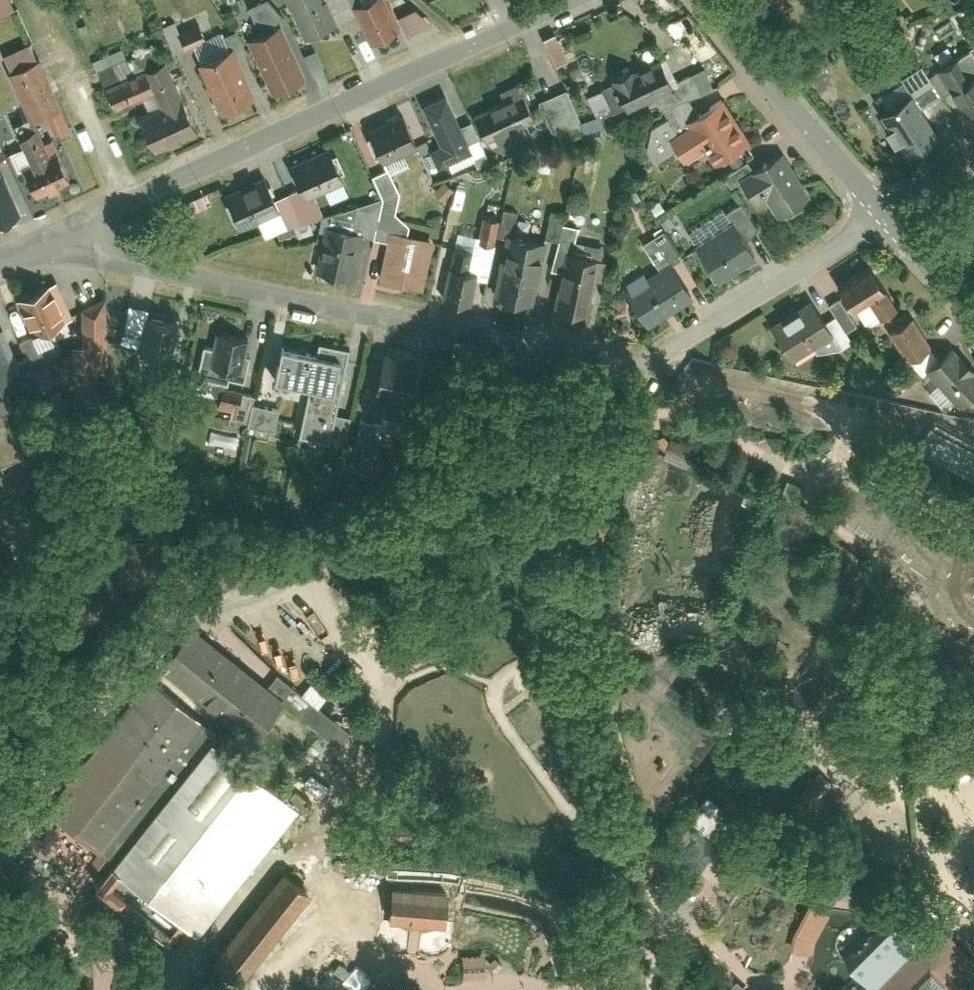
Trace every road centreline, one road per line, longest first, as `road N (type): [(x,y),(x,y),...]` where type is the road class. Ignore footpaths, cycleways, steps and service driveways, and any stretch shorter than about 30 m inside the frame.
road 1 (residential): [(885,212),(636,368),(37,244)]
road 2 (residential): [(577,0),(37,244)]
road 3 (track): [(594,649),(507,670),(496,703),(572,815),(602,823),(636,807)]
road 4 (residential): [(702,0),(885,212)]
road 5 (residential): [(885,212),(973,309)]

